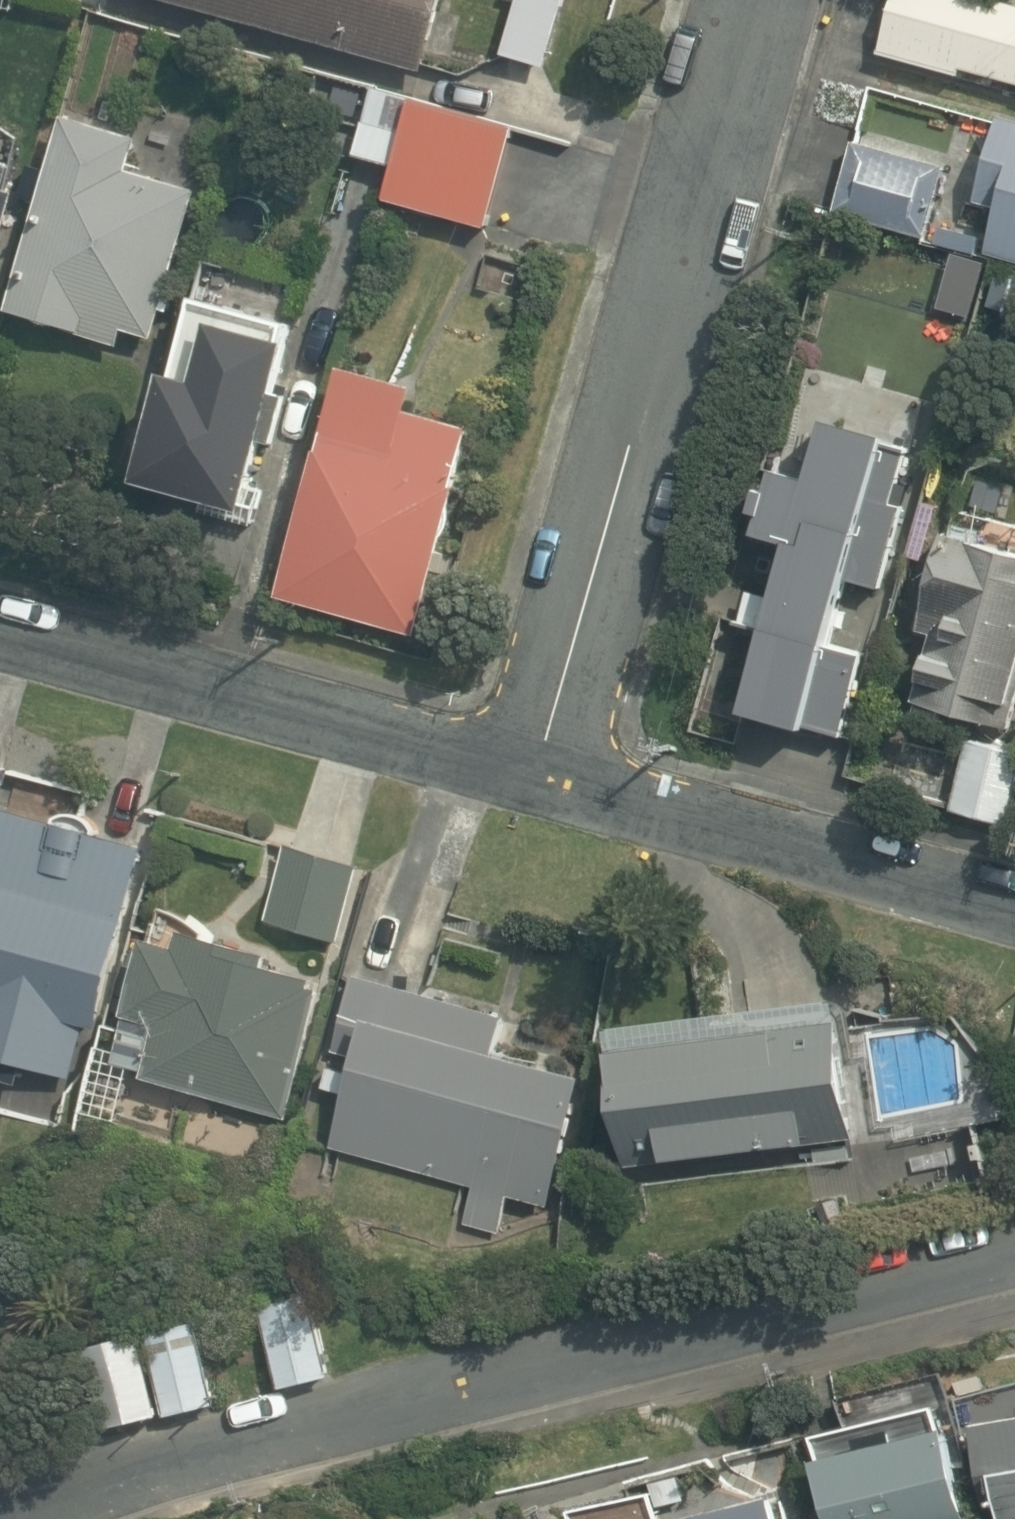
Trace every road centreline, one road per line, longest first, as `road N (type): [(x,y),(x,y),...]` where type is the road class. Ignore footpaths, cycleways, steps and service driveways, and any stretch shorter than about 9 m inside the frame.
road 1 (residential): [(14,1518),(206,1452),(1014,1248)]
road 2 (residential): [(534,766),(743,0)]
road 3 (residential): [(534,766),(0,624)]
road 4 (residential): [(1014,902),(534,766)]

